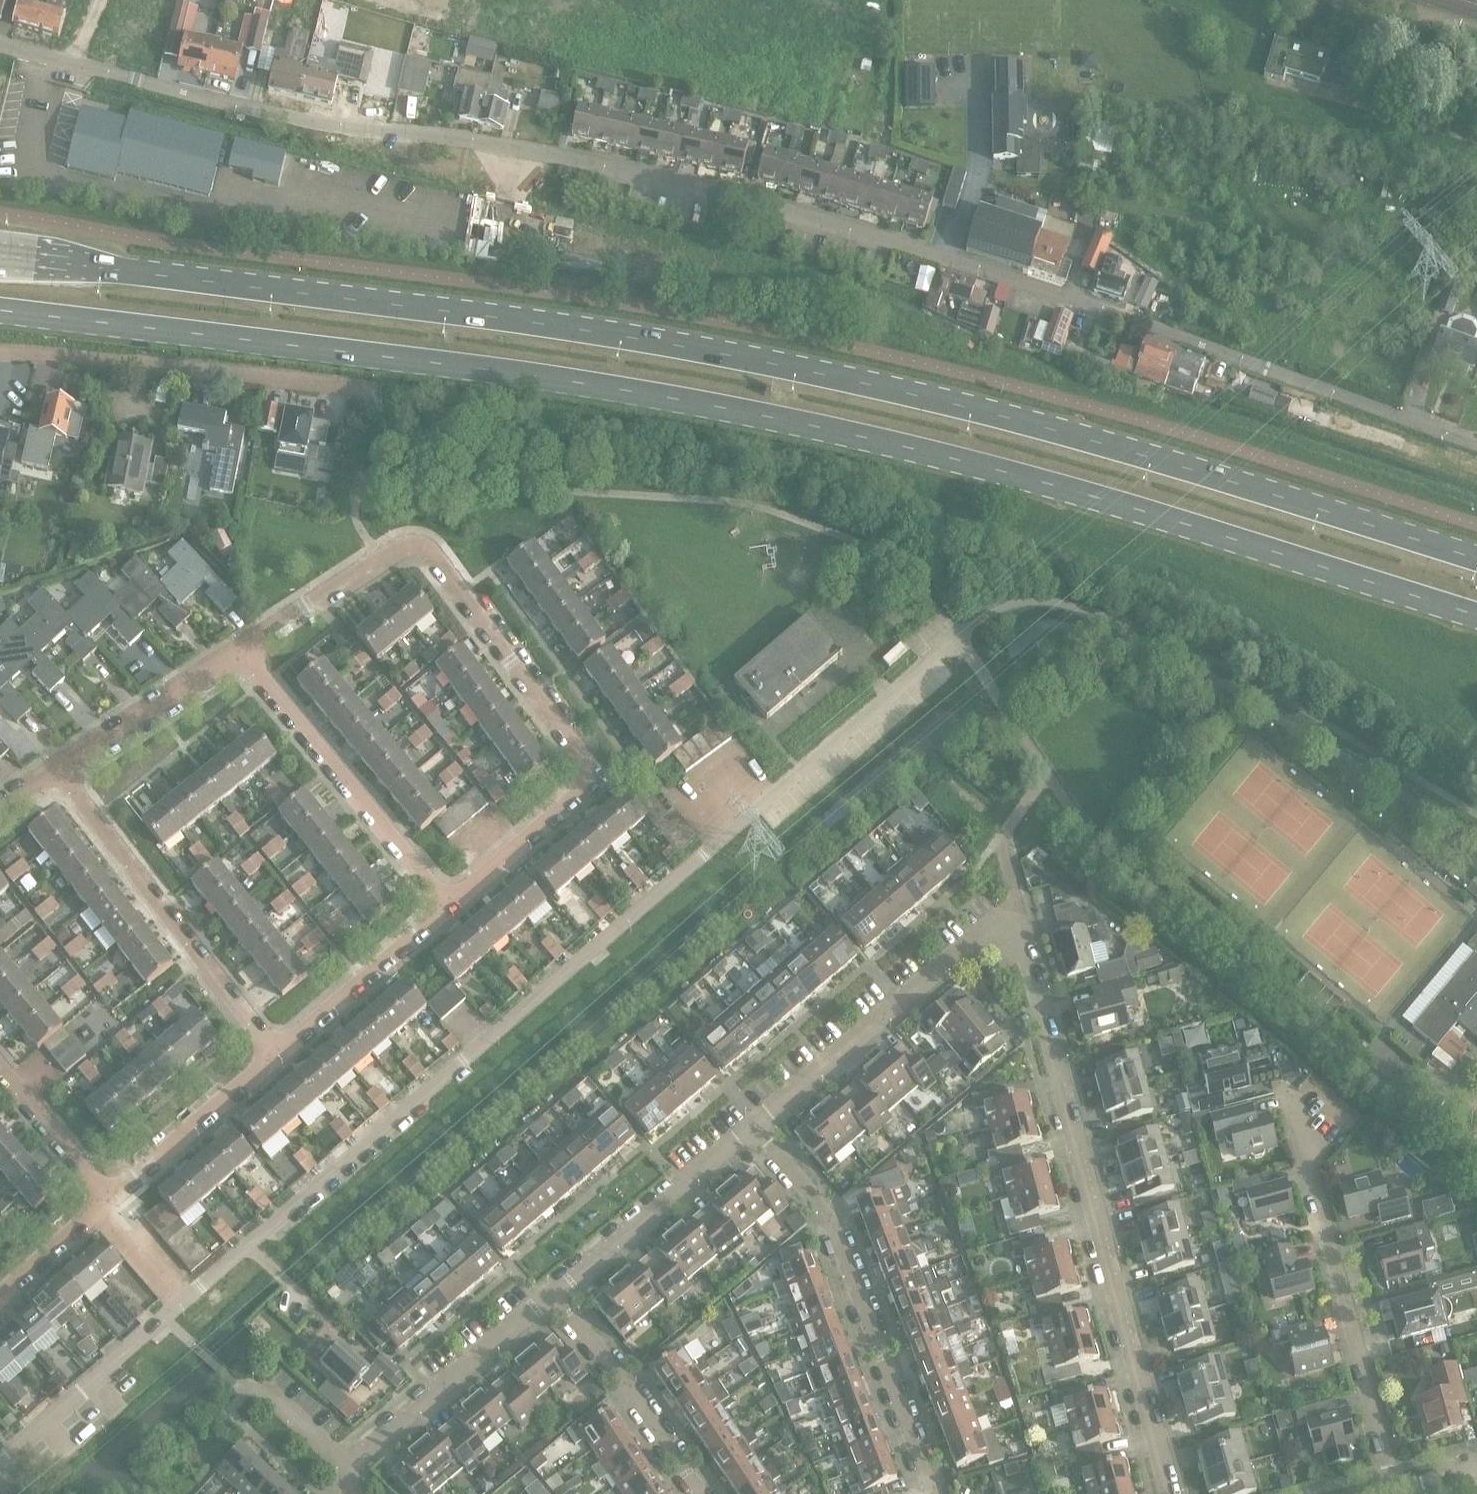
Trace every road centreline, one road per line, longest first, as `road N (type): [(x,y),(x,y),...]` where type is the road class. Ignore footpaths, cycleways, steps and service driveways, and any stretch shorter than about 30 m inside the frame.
road 1 (unclassified): [(1476,444),(975,268),(715,191),(474,140),(272,115),(0,41)]
road 2 (primary): [(0,309),(532,376),(839,432),(1020,476),(1476,619)]
road 3 (primary): [(1476,560),(1039,422),(853,377),(683,343),(0,254)]
road 4 (residential): [(181,1303),(958,637)]
road 5 (residential): [(1170,1493),(1023,941),(1011,925)]
road 6 (residential): [(446,908),(590,786),(591,767),(433,551),(408,545),(384,558)]
road 7 (residential): [(932,1493),(831,1218),(757,1129)]
road 8 (residential): [(370,392),(0,356)]
road 9 (residential): [(1390,1492),(1305,1136)]
road 10 (residential): [(276,1055),(56,765)]
road 11 (residential): [(757,1129),(986,929),(1011,925)]
road 12 (residential): [(446,908),(243,650)]
road 13 (residential): [(350,1466),(555,1294)]
road 14 (residential): [(555,1294),(757,1129)]
road 15 (residential): [(700,1493),(555,1294)]
road 16 (residential): [(0,1459),(181,1303)]
road 17 (residential): [(276,1055),(446,908)]
road 18 (residential): [(110,1199),(276,1055)]
road 19 (residential): [(56,765),(243,650)]
road 20 (residential): [(110,1199),(0,1068)]
road 21 (residential): [(243,650),(384,558)]
road 22 (residential): [(0,1297),(98,1209)]
road 23 (residential): [(181,1303),(98,1209)]

